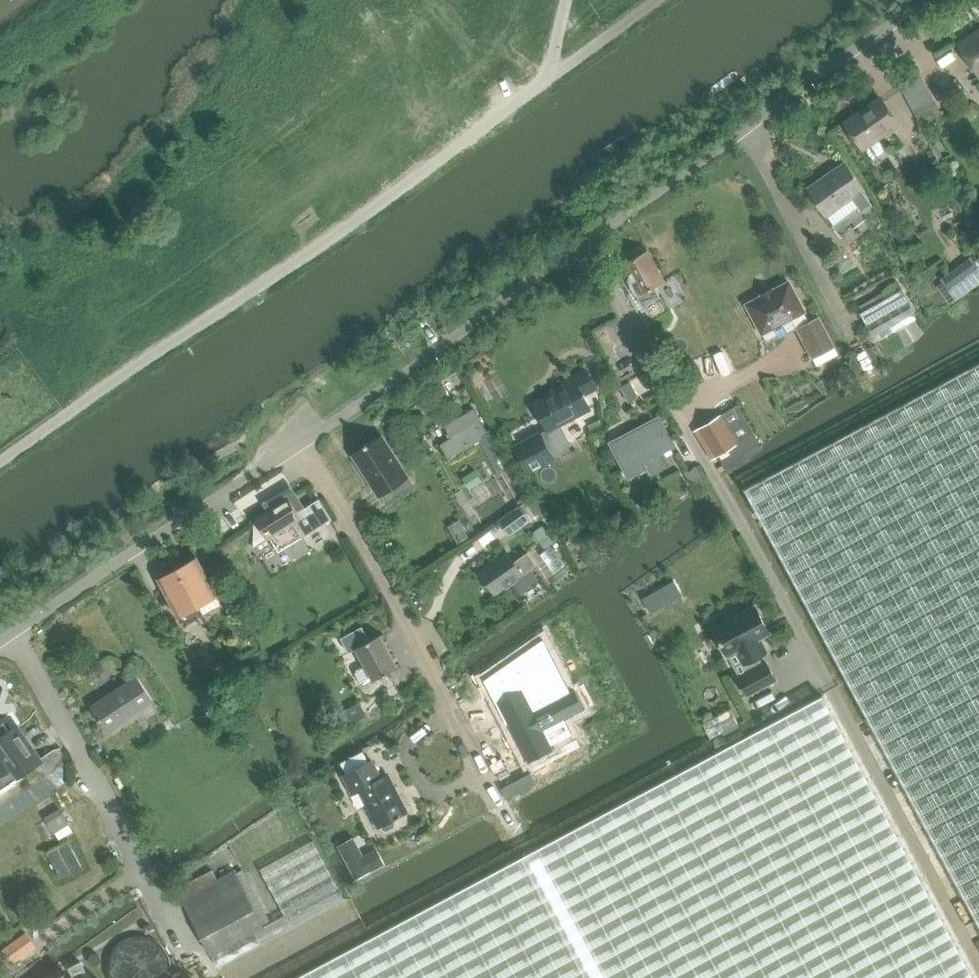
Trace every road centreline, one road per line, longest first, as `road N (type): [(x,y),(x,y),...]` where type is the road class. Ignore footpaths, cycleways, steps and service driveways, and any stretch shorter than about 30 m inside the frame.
road 1 (residential): [(0,632),(584,244),(926,0)]
road 2 (unclassified): [(0,458),(365,217),(555,78)]

